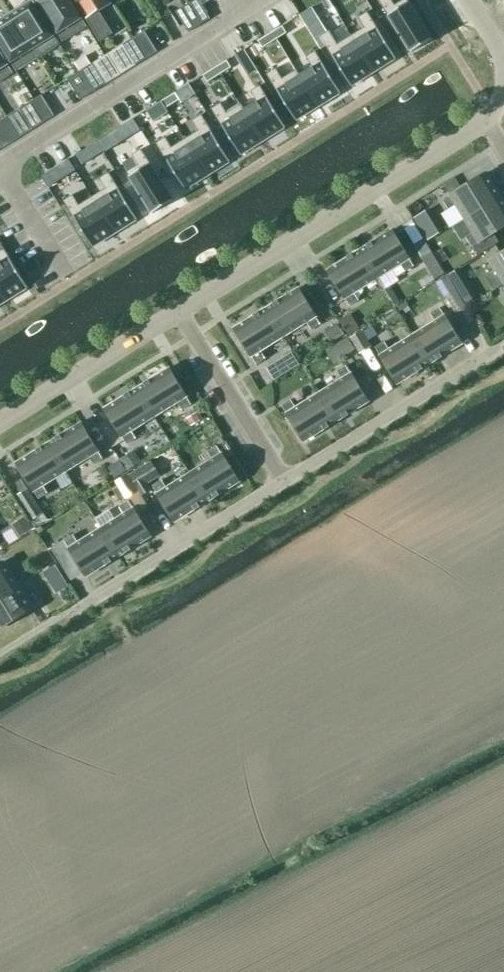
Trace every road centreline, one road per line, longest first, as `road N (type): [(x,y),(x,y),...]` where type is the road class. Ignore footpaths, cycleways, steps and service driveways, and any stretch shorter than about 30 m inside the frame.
road 1 (unclassified): [(178,311),(481,117)]
road 2 (residential): [(0,161),(252,0)]
road 3 (unclassified): [(0,424),(178,311)]
road 4 (residential): [(178,311),(284,479)]

